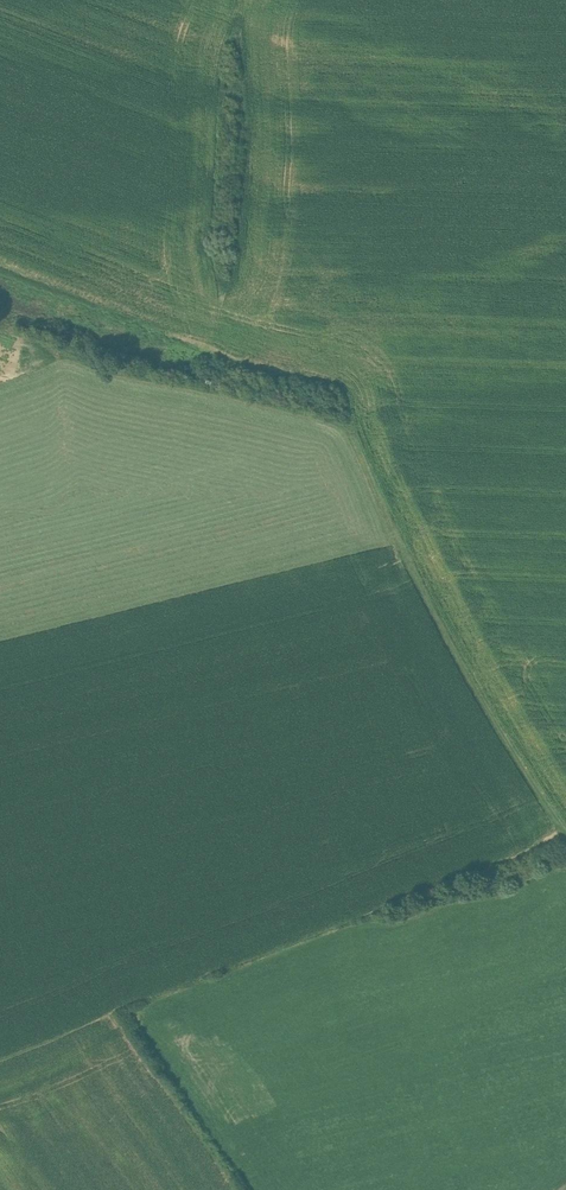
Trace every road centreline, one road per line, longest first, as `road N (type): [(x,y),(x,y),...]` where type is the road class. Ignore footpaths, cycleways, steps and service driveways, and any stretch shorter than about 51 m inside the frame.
road 1 (track): [(332,412),(457,663),(565,843)]

